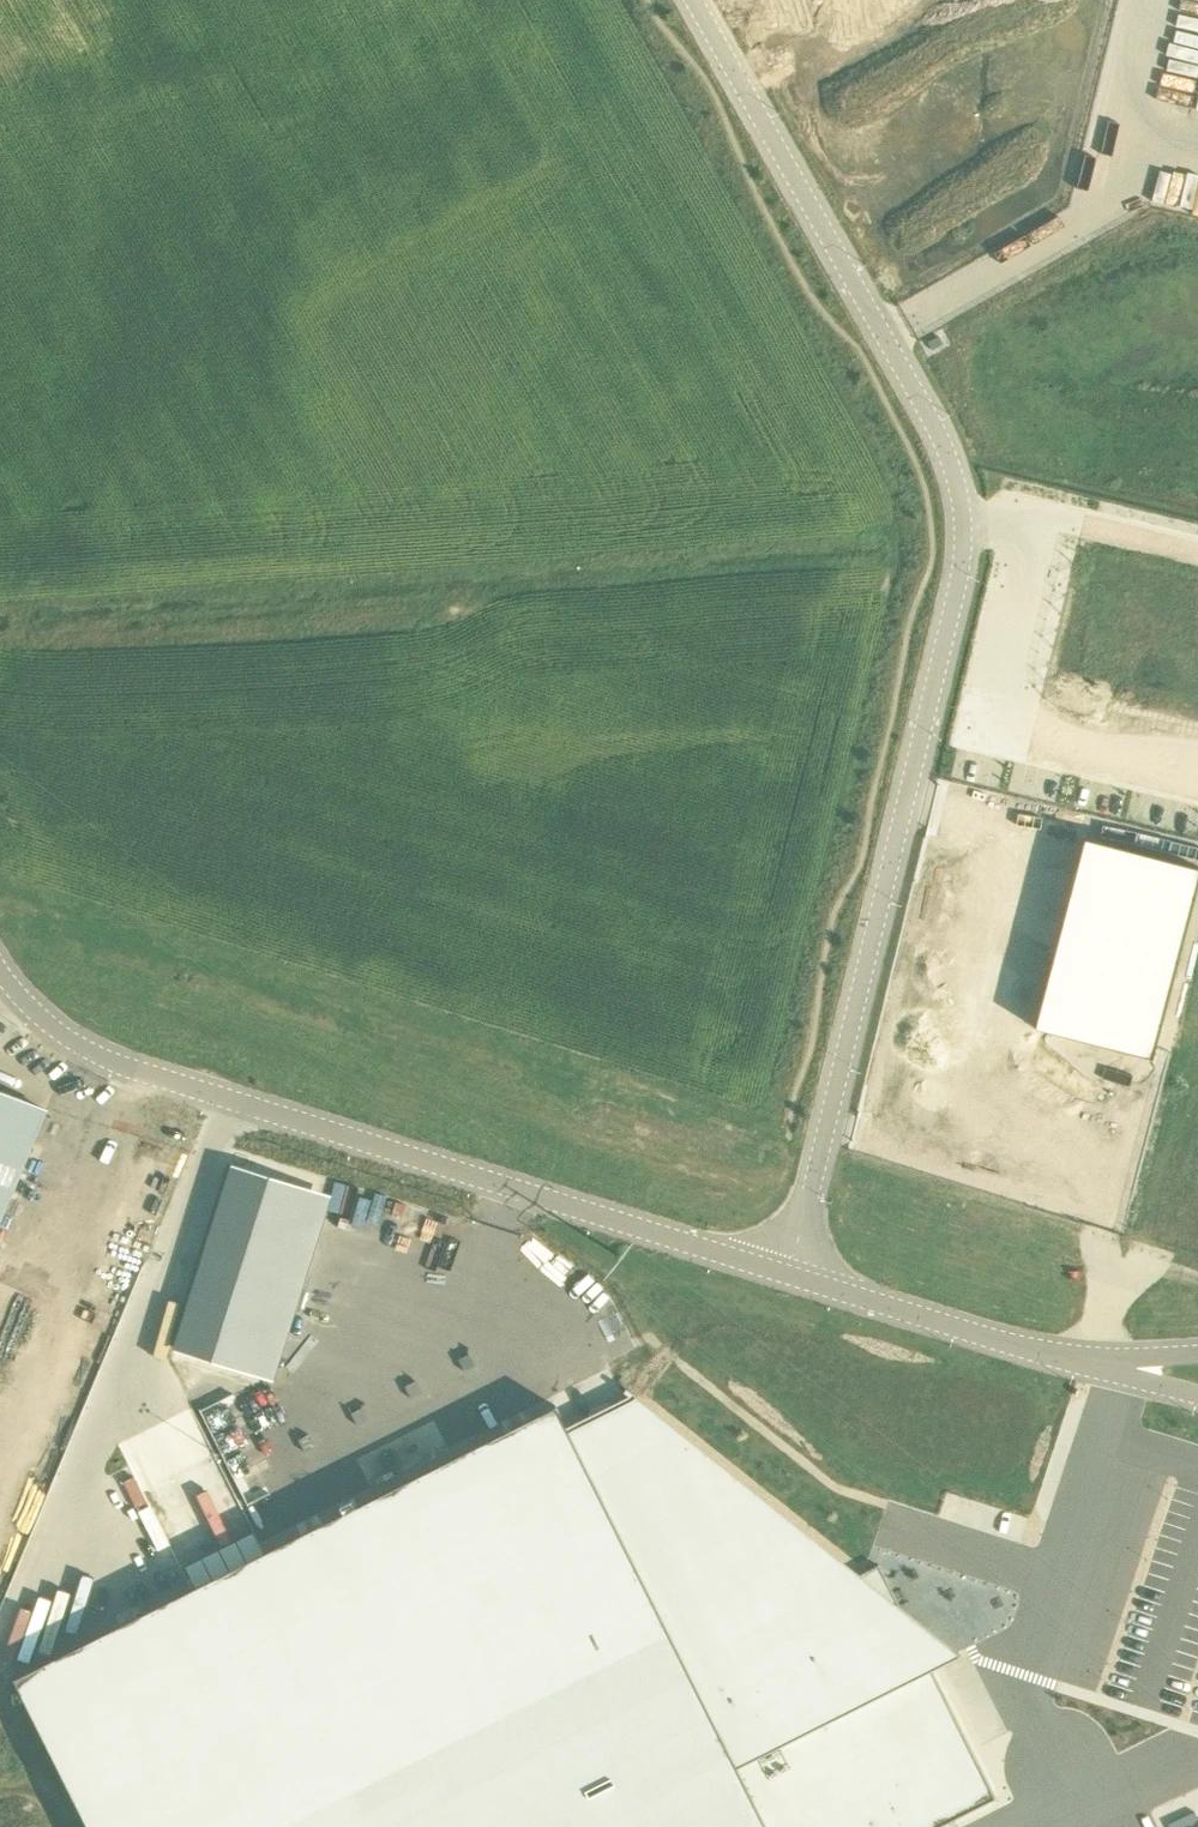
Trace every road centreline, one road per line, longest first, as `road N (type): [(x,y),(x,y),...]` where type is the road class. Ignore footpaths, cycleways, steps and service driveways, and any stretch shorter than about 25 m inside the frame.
road 1 (unclassified): [(695,0),(941,437),(965,523),(947,629),(792,1268)]
road 2 (unclassified): [(792,1268),(140,1072),(51,1028),(0,974)]
road 3 (unclassified): [(1070,1357),(792,1268)]
road 4 (unclassified): [(1070,1357),(1197,1394)]
road 5 (unclassified): [(1197,1351),(1070,1357)]

